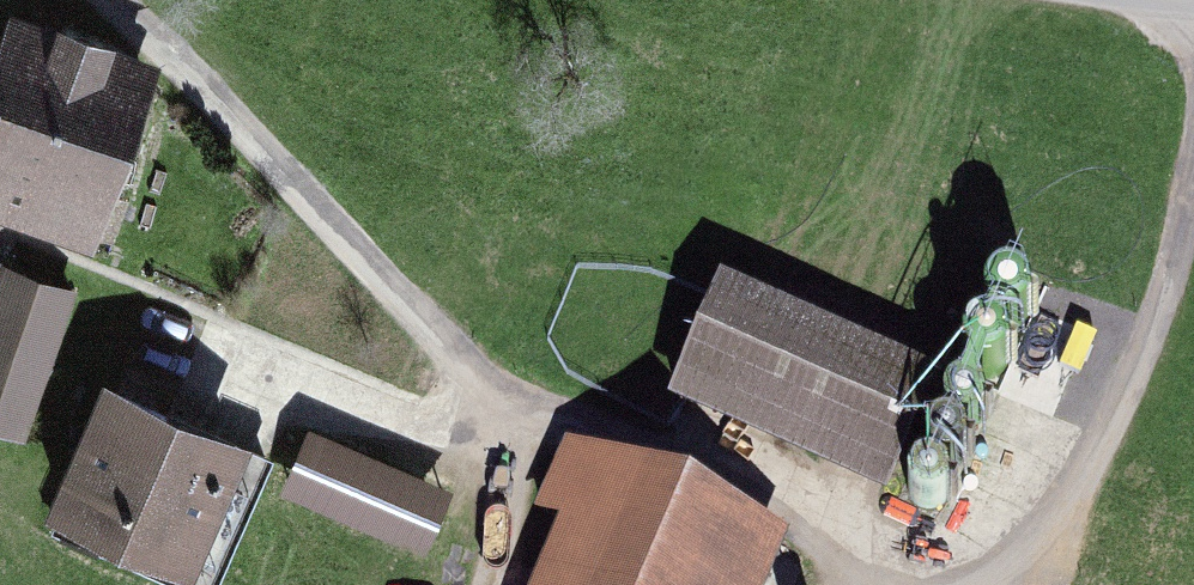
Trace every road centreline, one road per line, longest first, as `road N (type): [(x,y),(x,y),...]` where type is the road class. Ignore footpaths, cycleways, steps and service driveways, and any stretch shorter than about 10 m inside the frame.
road 1 (track): [(182,0),(513,421),(872,584)]
road 2 (track): [(977,584),(1109,454),(1193,217)]

